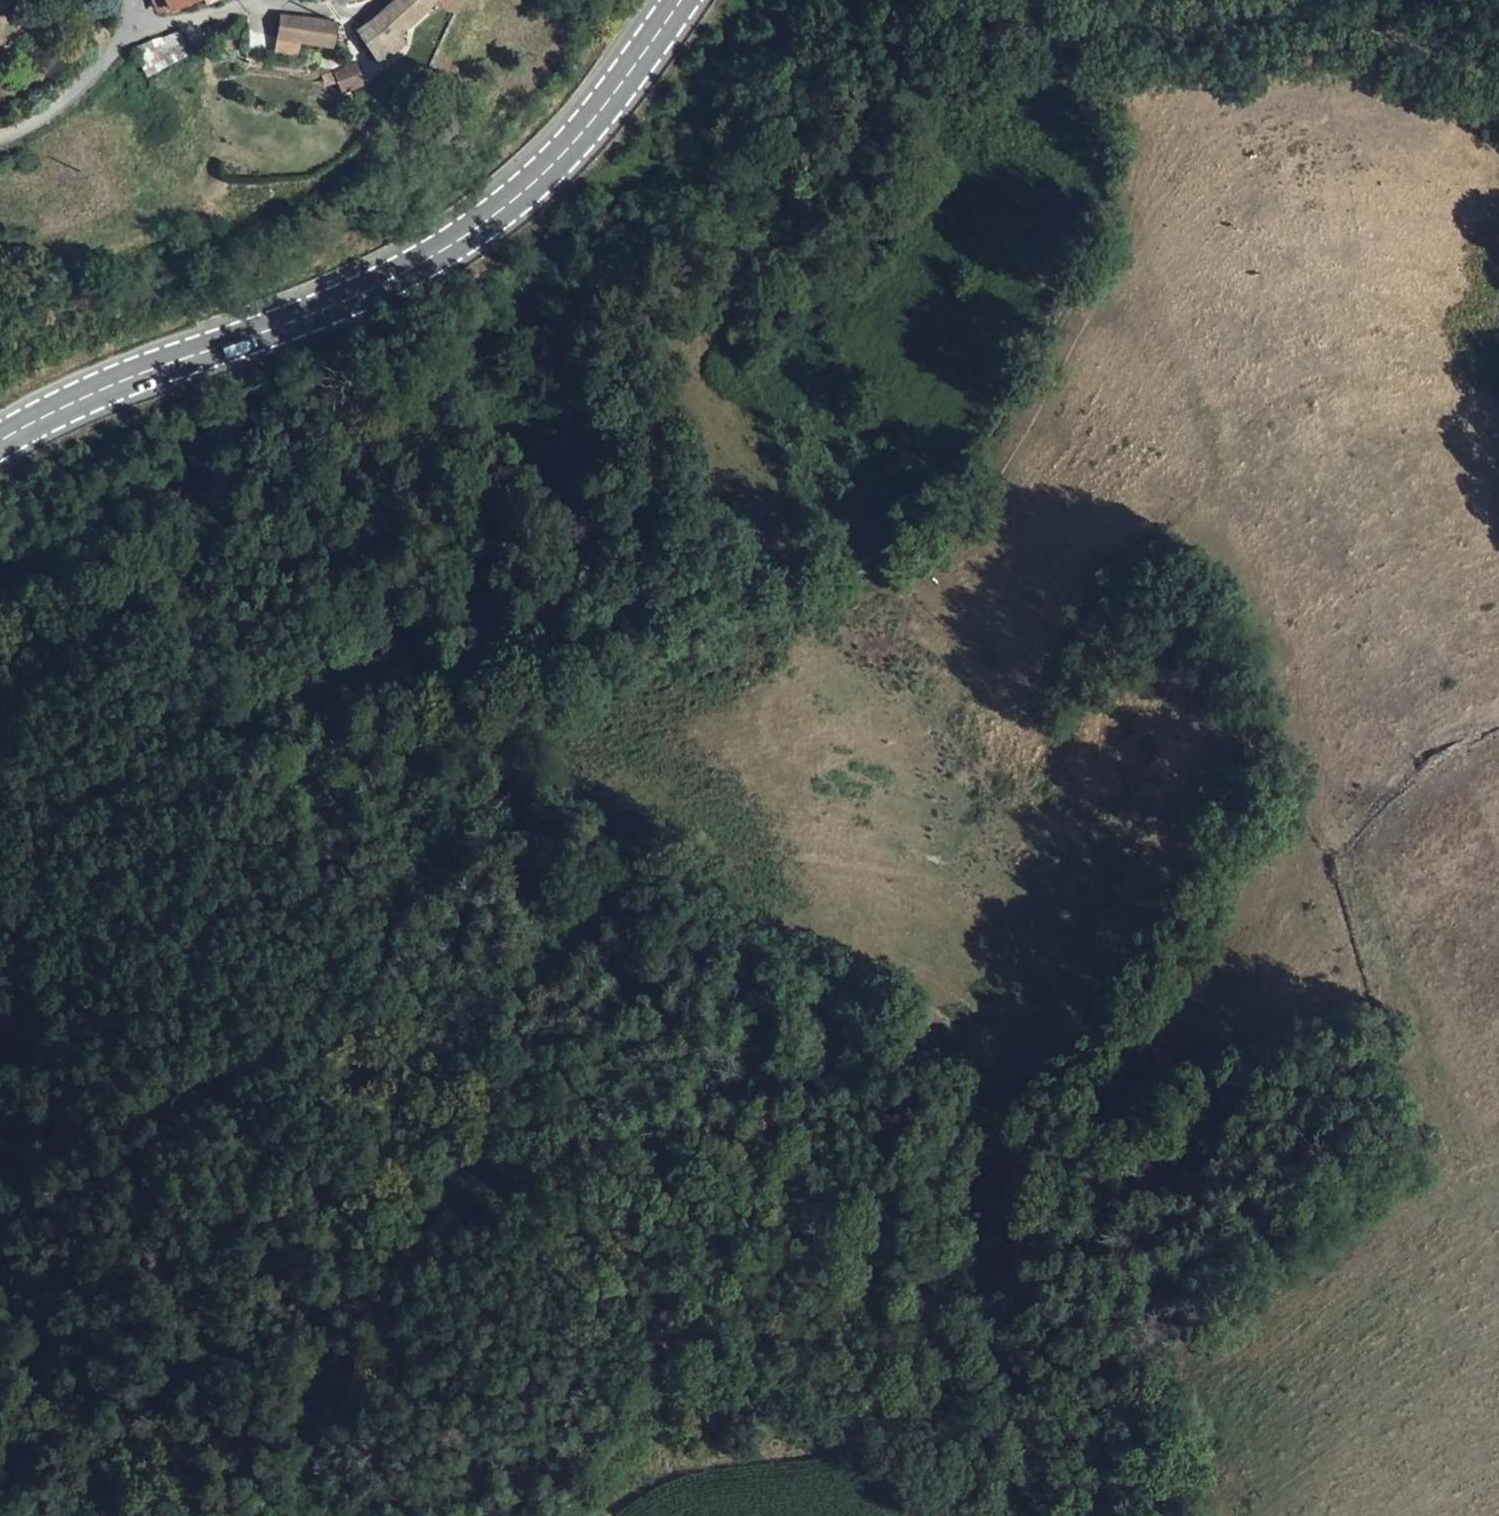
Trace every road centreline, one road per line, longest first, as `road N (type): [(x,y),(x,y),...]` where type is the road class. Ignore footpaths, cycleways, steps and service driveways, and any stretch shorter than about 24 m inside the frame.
road 1 (secondary): [(681,0),(557,162),(461,239),(301,319),(104,389),(0,441)]
road 2 (track): [(953,0),(1025,29),(1085,39),(1339,32),(1401,40),(1456,60),(1498,94)]
road 3 (unclassified): [(0,142),(28,130),(96,75),(126,30),(131,0)]

